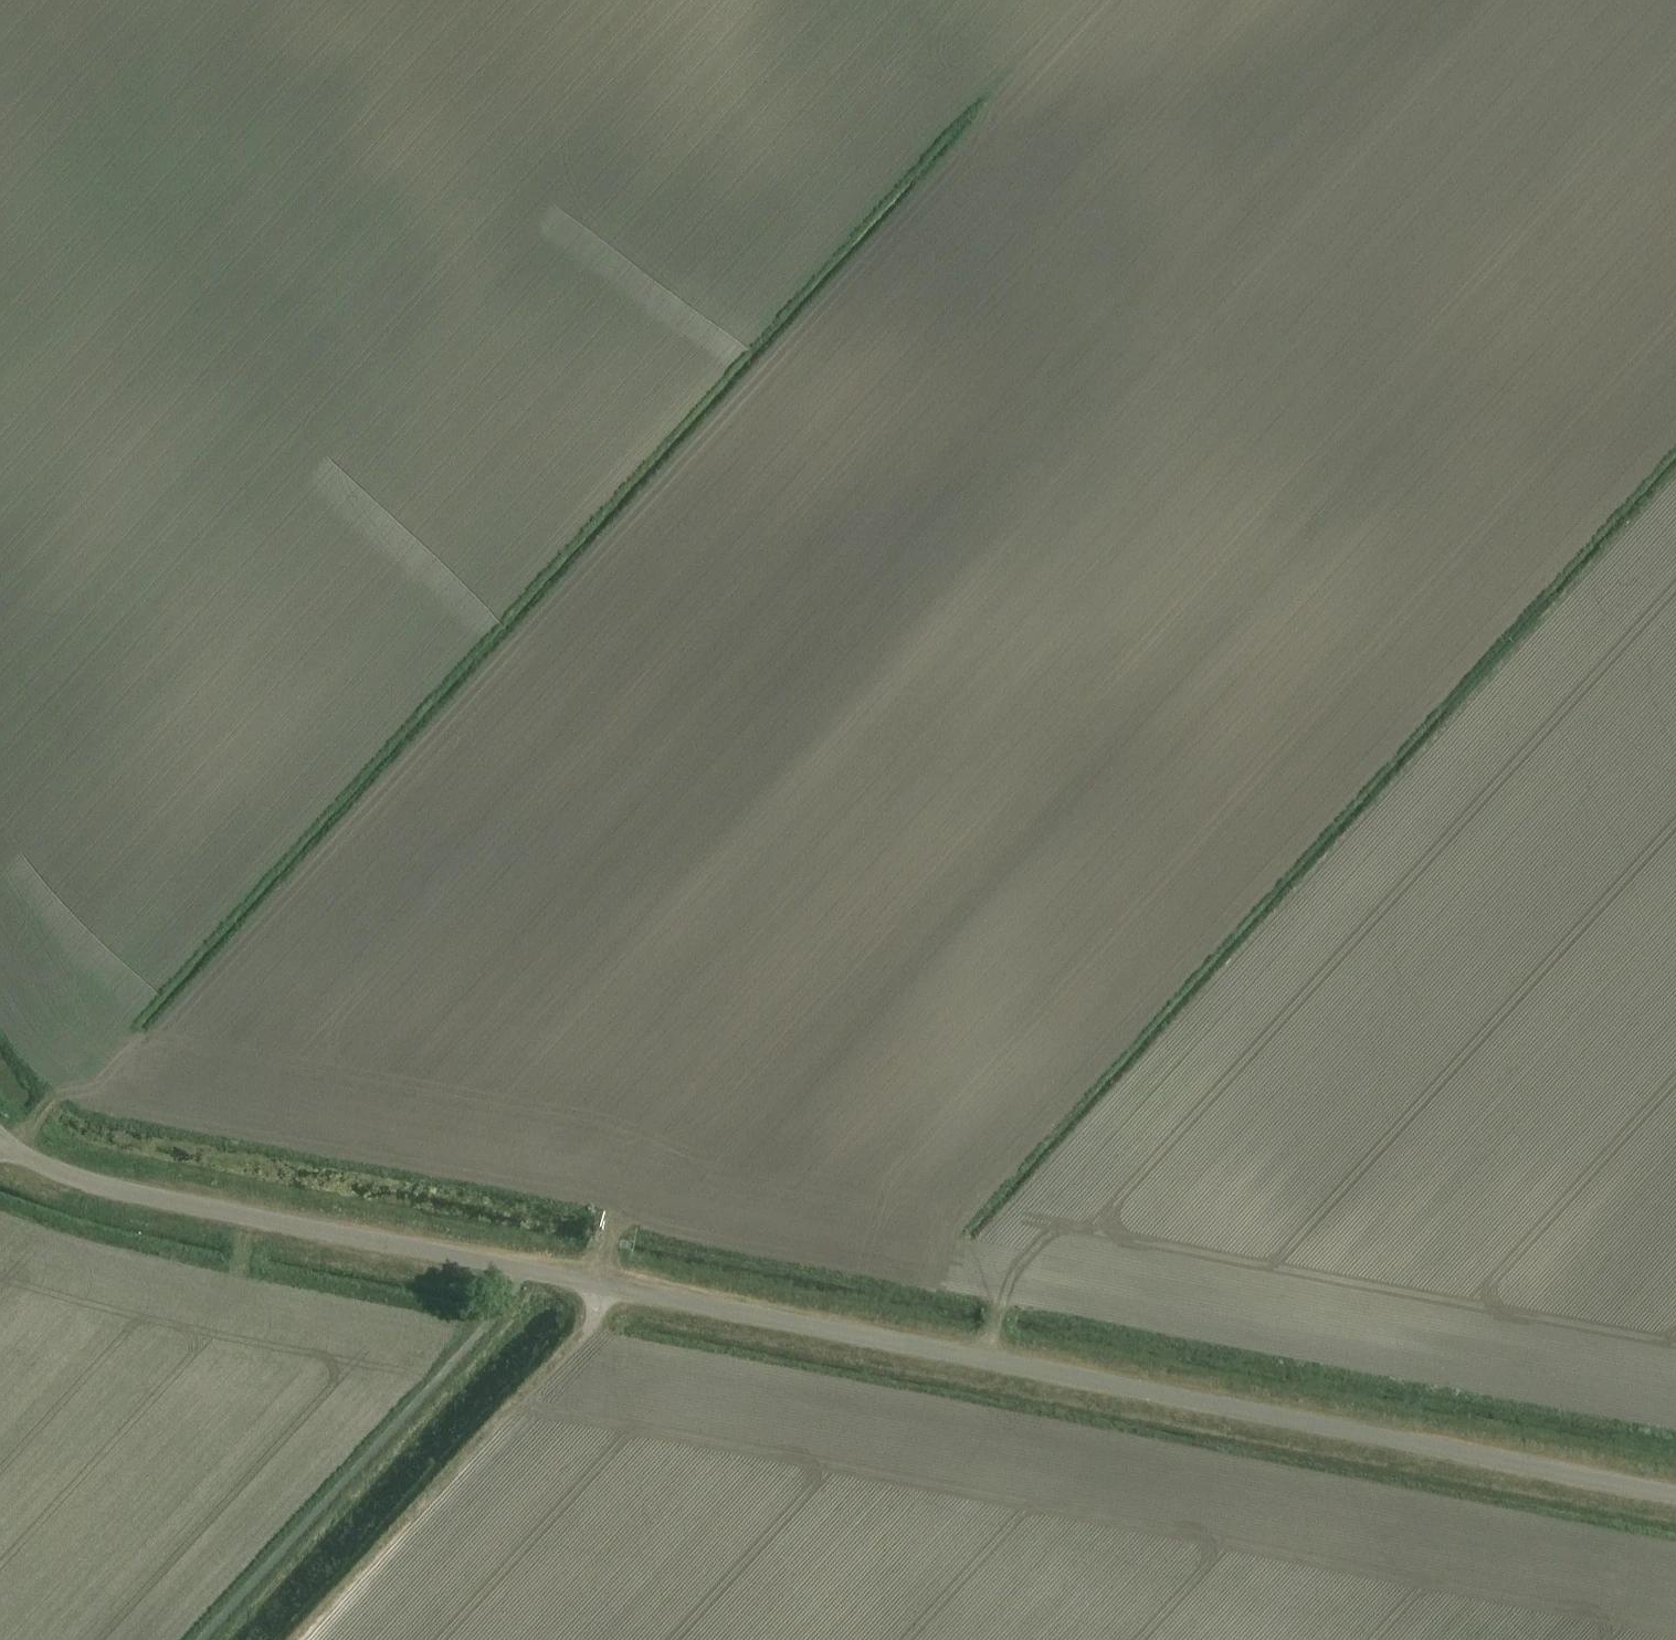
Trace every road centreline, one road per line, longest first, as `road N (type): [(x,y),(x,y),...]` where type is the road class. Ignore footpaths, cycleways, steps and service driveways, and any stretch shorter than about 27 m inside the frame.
road 1 (unclassified): [(1675,1495),(112,1187),(36,1164),(0,1141)]
road 2 (track): [(299,1639),(565,1355),(597,1316),(605,1285)]

